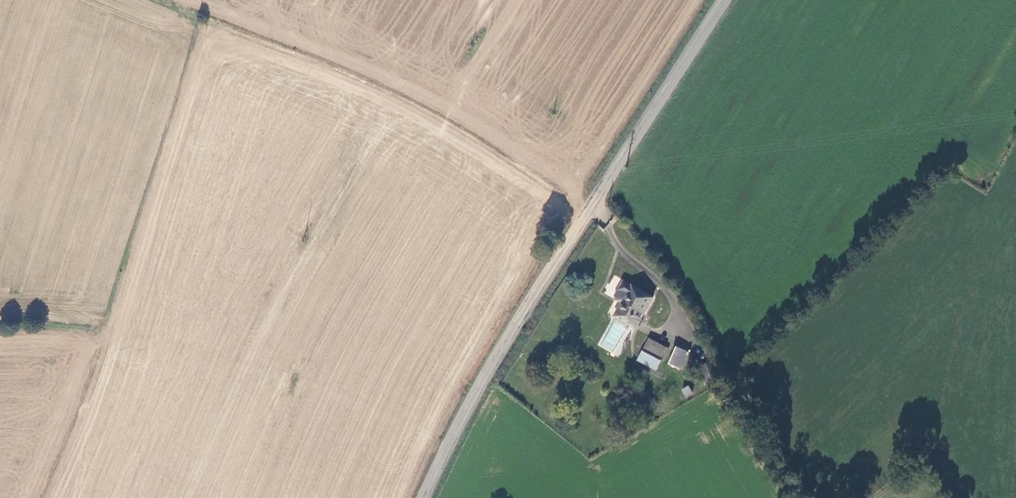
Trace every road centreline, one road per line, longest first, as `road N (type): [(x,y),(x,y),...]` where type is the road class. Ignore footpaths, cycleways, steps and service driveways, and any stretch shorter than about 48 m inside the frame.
road 1 (tertiary): [(424,497),(480,381),(722,0)]
road 2 (track): [(200,25),(365,90),(590,212)]

